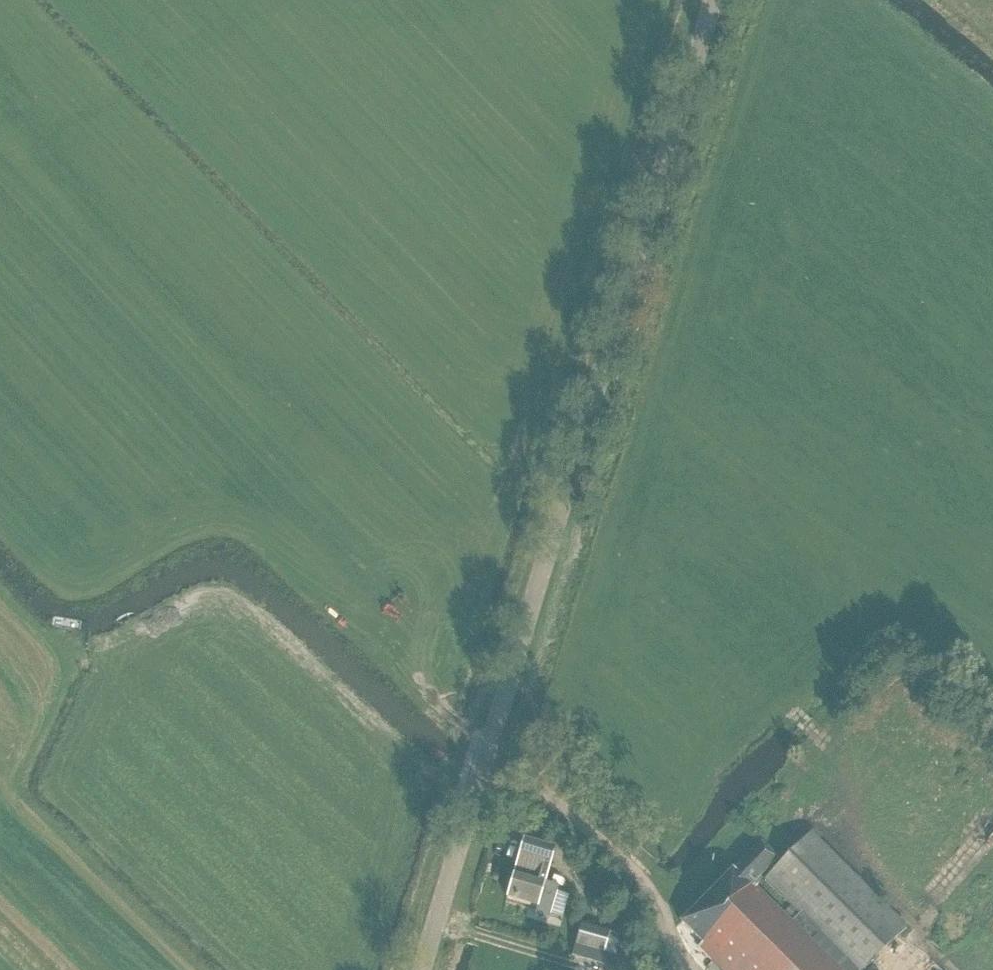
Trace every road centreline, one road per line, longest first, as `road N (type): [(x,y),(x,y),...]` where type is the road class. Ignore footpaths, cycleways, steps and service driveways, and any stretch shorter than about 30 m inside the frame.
road 1 (tertiary): [(427,969),(715,0)]

